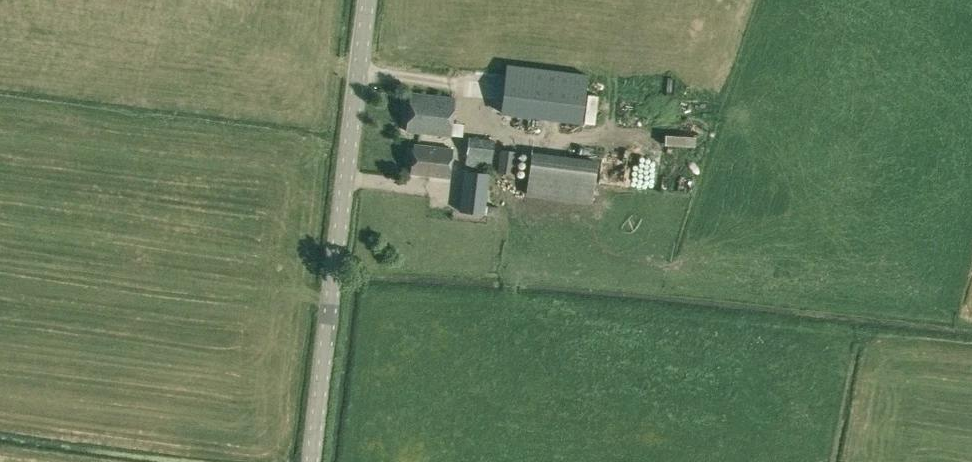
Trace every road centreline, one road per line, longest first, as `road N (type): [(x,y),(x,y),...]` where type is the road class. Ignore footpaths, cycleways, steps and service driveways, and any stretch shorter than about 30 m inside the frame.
road 1 (unclassified): [(312,461),(368,0)]

